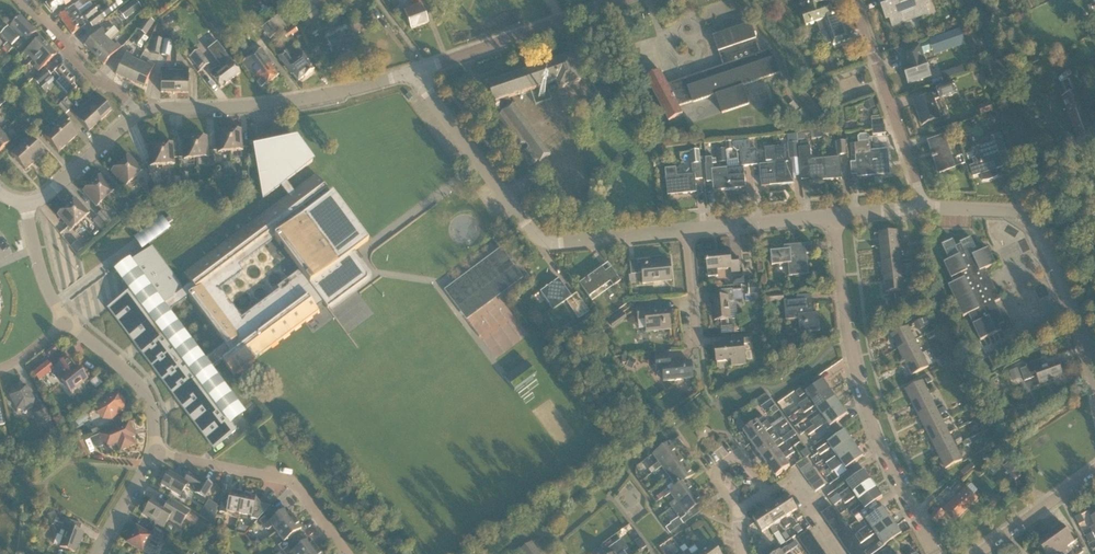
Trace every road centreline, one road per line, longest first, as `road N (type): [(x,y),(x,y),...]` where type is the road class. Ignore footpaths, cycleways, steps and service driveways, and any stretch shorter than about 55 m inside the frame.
road 1 (tertiary): [(686,231),(553,243),(533,235),(413,72)]
road 2 (residential): [(935,553),(883,457),(861,389),(834,216)]
road 3 (tertiary): [(1094,383),(1077,317),(1032,219),(1016,211),(925,209)]
road 4 (tertiary): [(413,72),(248,108),(144,112)]
road 5 (residential): [(346,553),(291,480),(153,453)]
road 6 (tertiary): [(625,0),(413,72)]
road 7 (unclassified): [(925,209),(855,0)]
road 8 (residential): [(144,112),(91,79),(16,0)]
road 9 (residential): [(153,453),(155,422),(143,390),(68,321)]
road 10 (tertiary): [(144,112),(54,190),(26,202)]
road 11 (tertiary): [(834,216),(686,231)]
road 12 (residential): [(978,553),(1094,471)]
road 13 (residential): [(68,321),(41,272),(26,202)]

